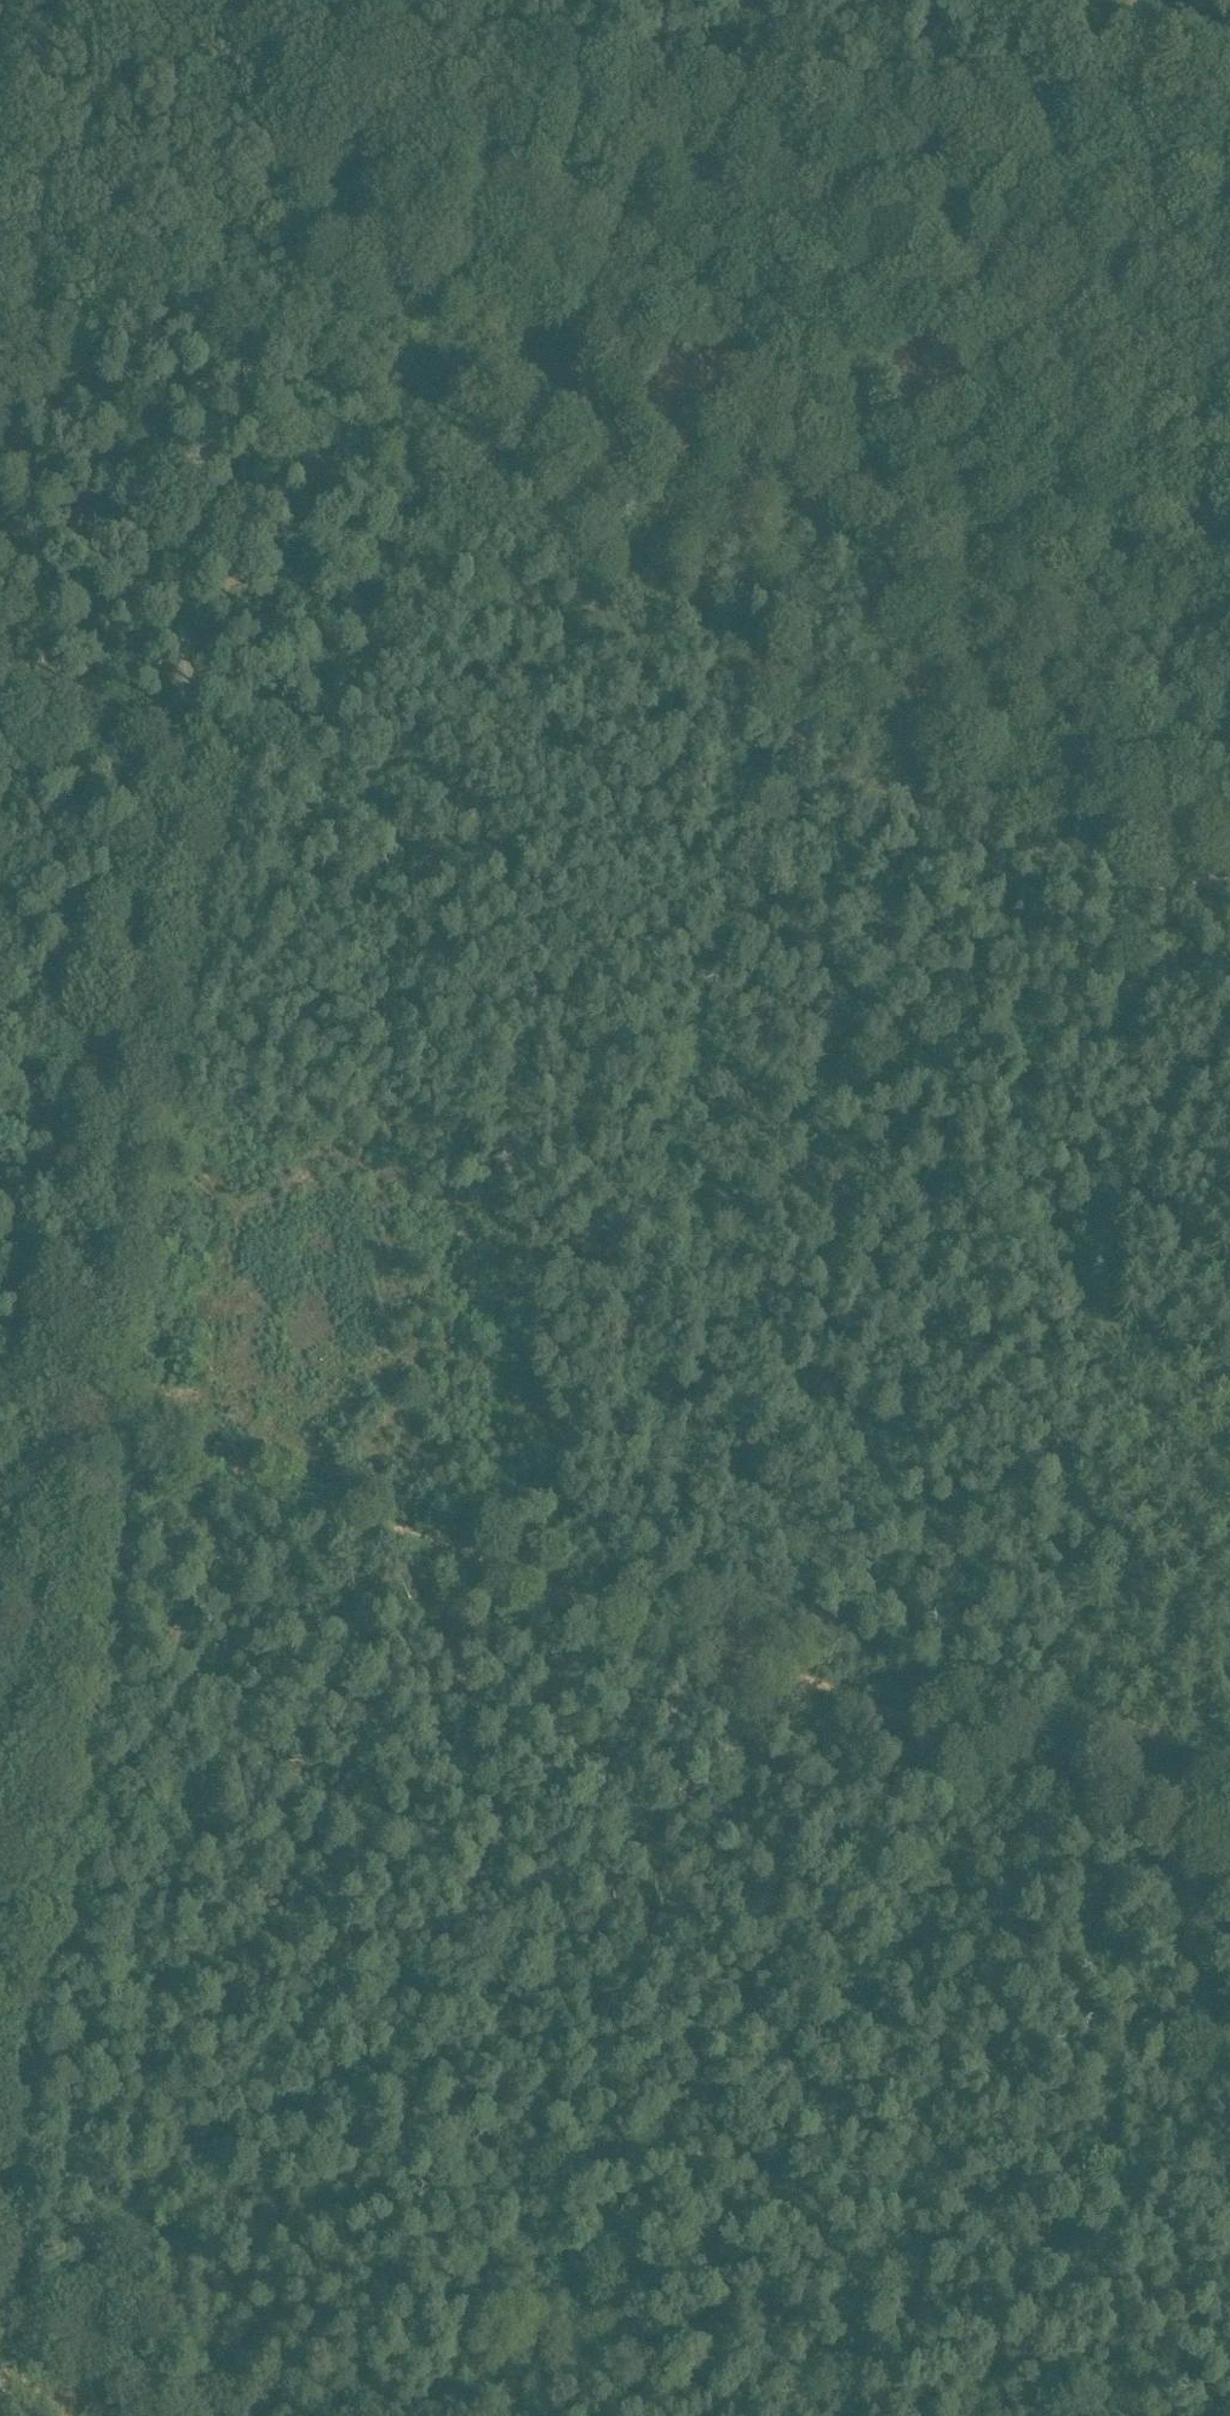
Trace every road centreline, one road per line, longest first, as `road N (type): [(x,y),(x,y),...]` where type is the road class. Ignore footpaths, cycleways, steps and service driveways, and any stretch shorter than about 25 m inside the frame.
road 1 (unclassified): [(0,1912),(162,851),(236,0)]
road 2 (track): [(1229,1837),(0,1376)]
road 3 (track): [(1224,117),(1161,896),(1229,879)]

